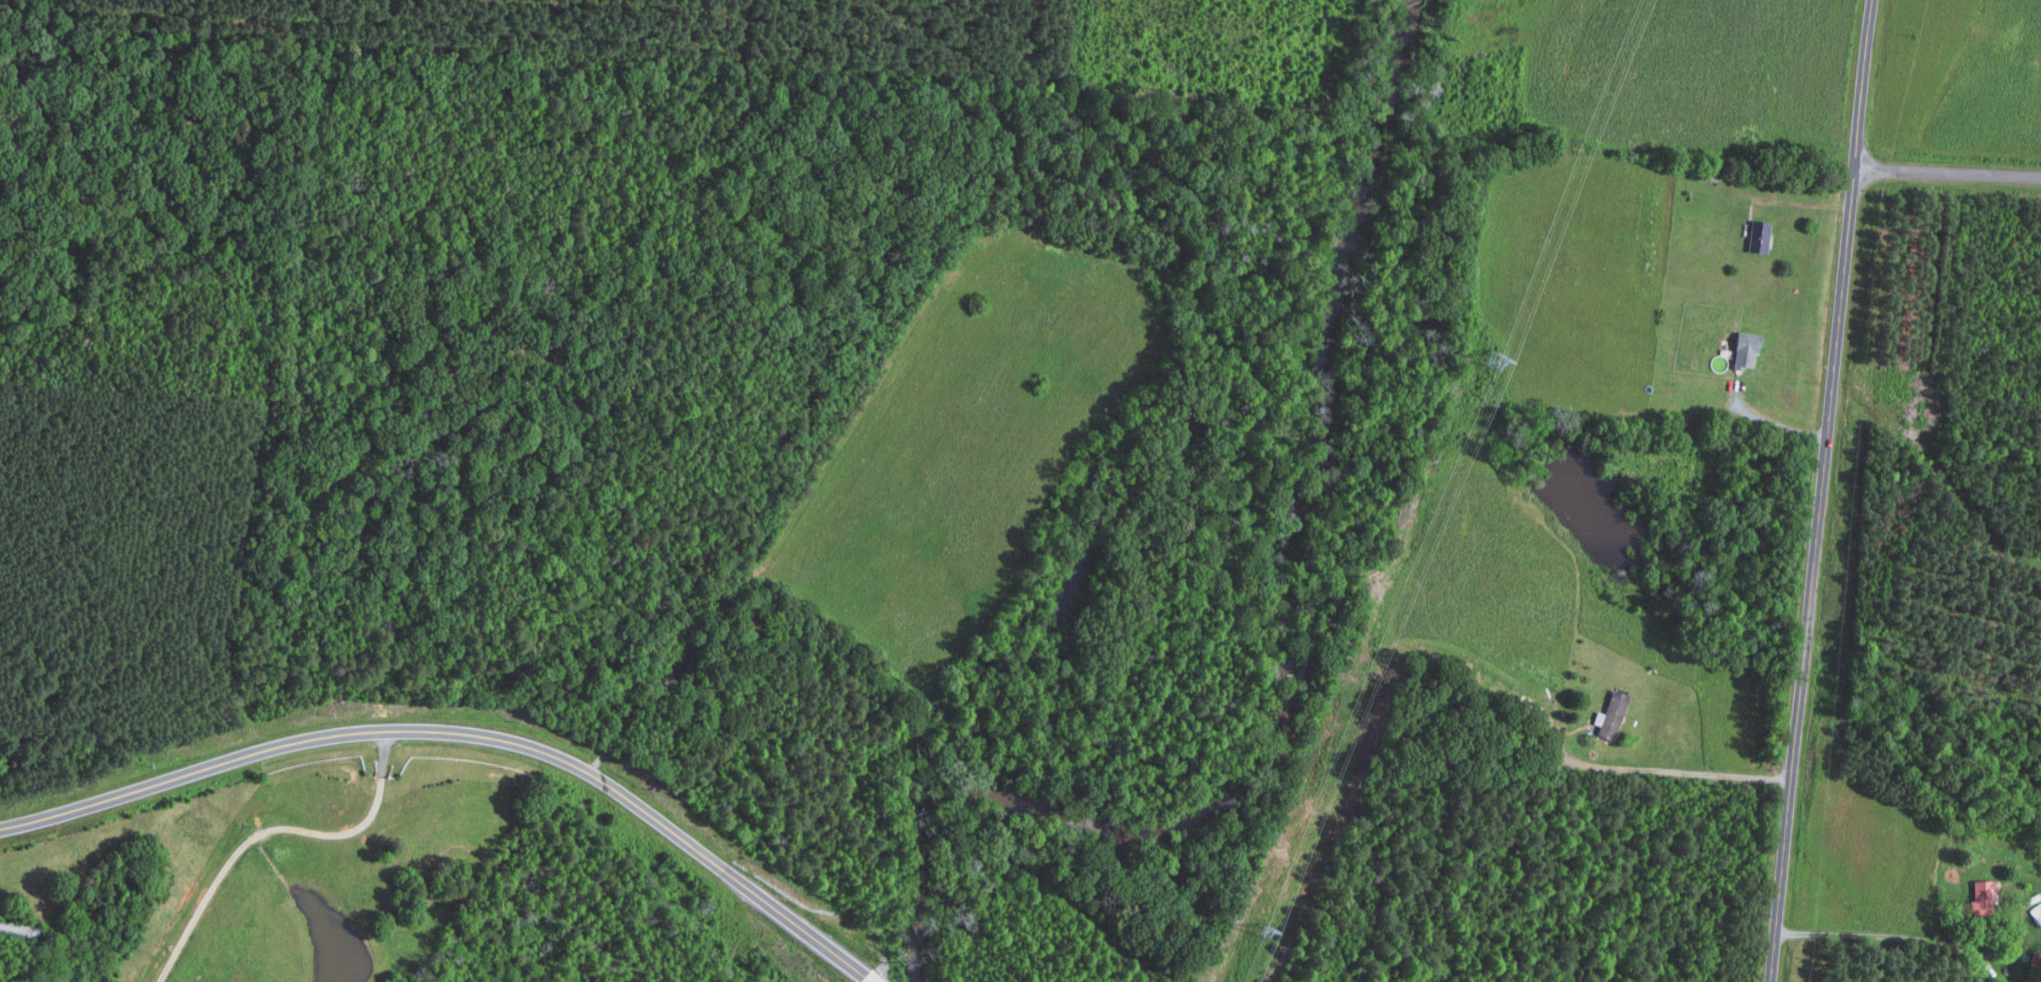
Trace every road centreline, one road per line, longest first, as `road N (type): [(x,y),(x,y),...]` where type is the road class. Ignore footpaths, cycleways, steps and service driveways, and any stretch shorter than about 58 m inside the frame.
road 1 (residential): [(1769,981),(1873,0)]
road 2 (secondary): [(870,981),(633,802),(544,751),(487,736),(410,730),(306,741),(0,829)]
road 3 (residential): [(1854,167),(2040,178)]

